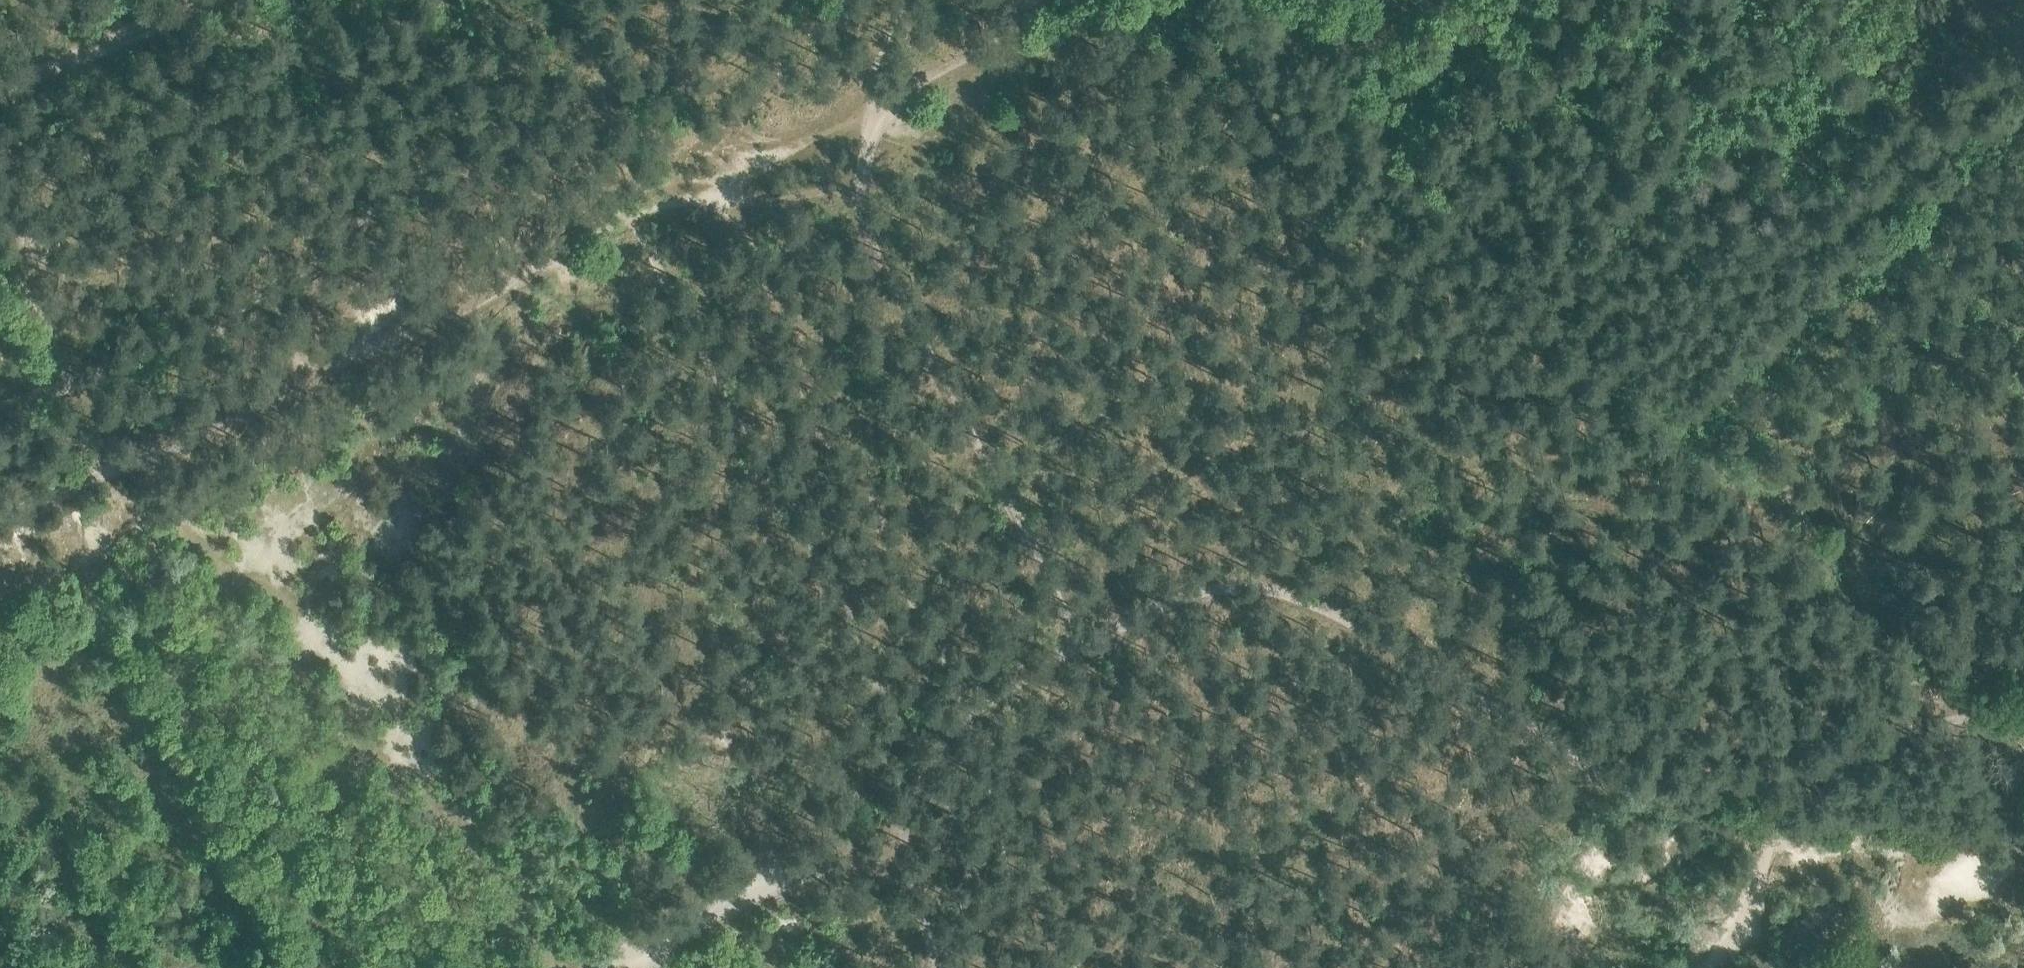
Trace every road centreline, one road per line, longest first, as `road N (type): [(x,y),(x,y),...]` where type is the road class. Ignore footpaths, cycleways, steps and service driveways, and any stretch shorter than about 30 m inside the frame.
road 1 (track): [(942,967),(908,876),(905,820),(924,758),(950,711),(1015,663),(1099,647),(922,341),(872,241),(862,185),(869,129),(1025,0)]
road 2 (track): [(906,850),(806,879),(580,967)]
road 3 (track): [(219,0),(0,96)]
road 4 (track): [(170,967),(0,887)]

